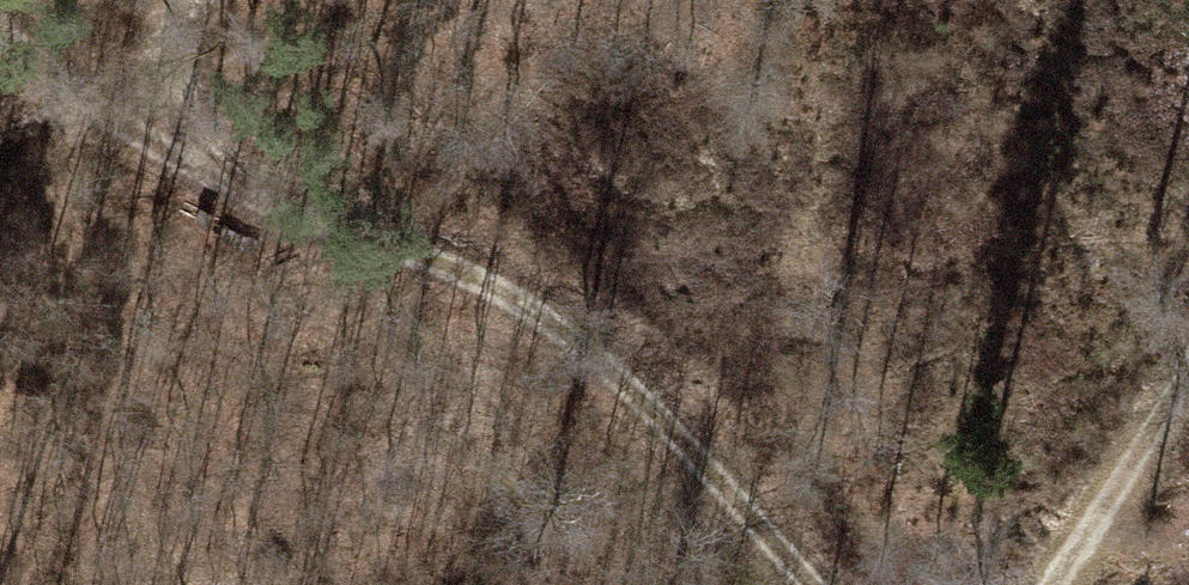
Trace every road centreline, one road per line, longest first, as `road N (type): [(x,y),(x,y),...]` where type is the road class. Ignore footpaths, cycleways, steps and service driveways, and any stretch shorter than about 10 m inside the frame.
road 1 (track): [(820,584),(558,318),(159,144),(0,16)]
road 2 (track): [(1026,584),(1052,560),(1188,345)]
road 3 (track): [(159,144),(169,0)]

